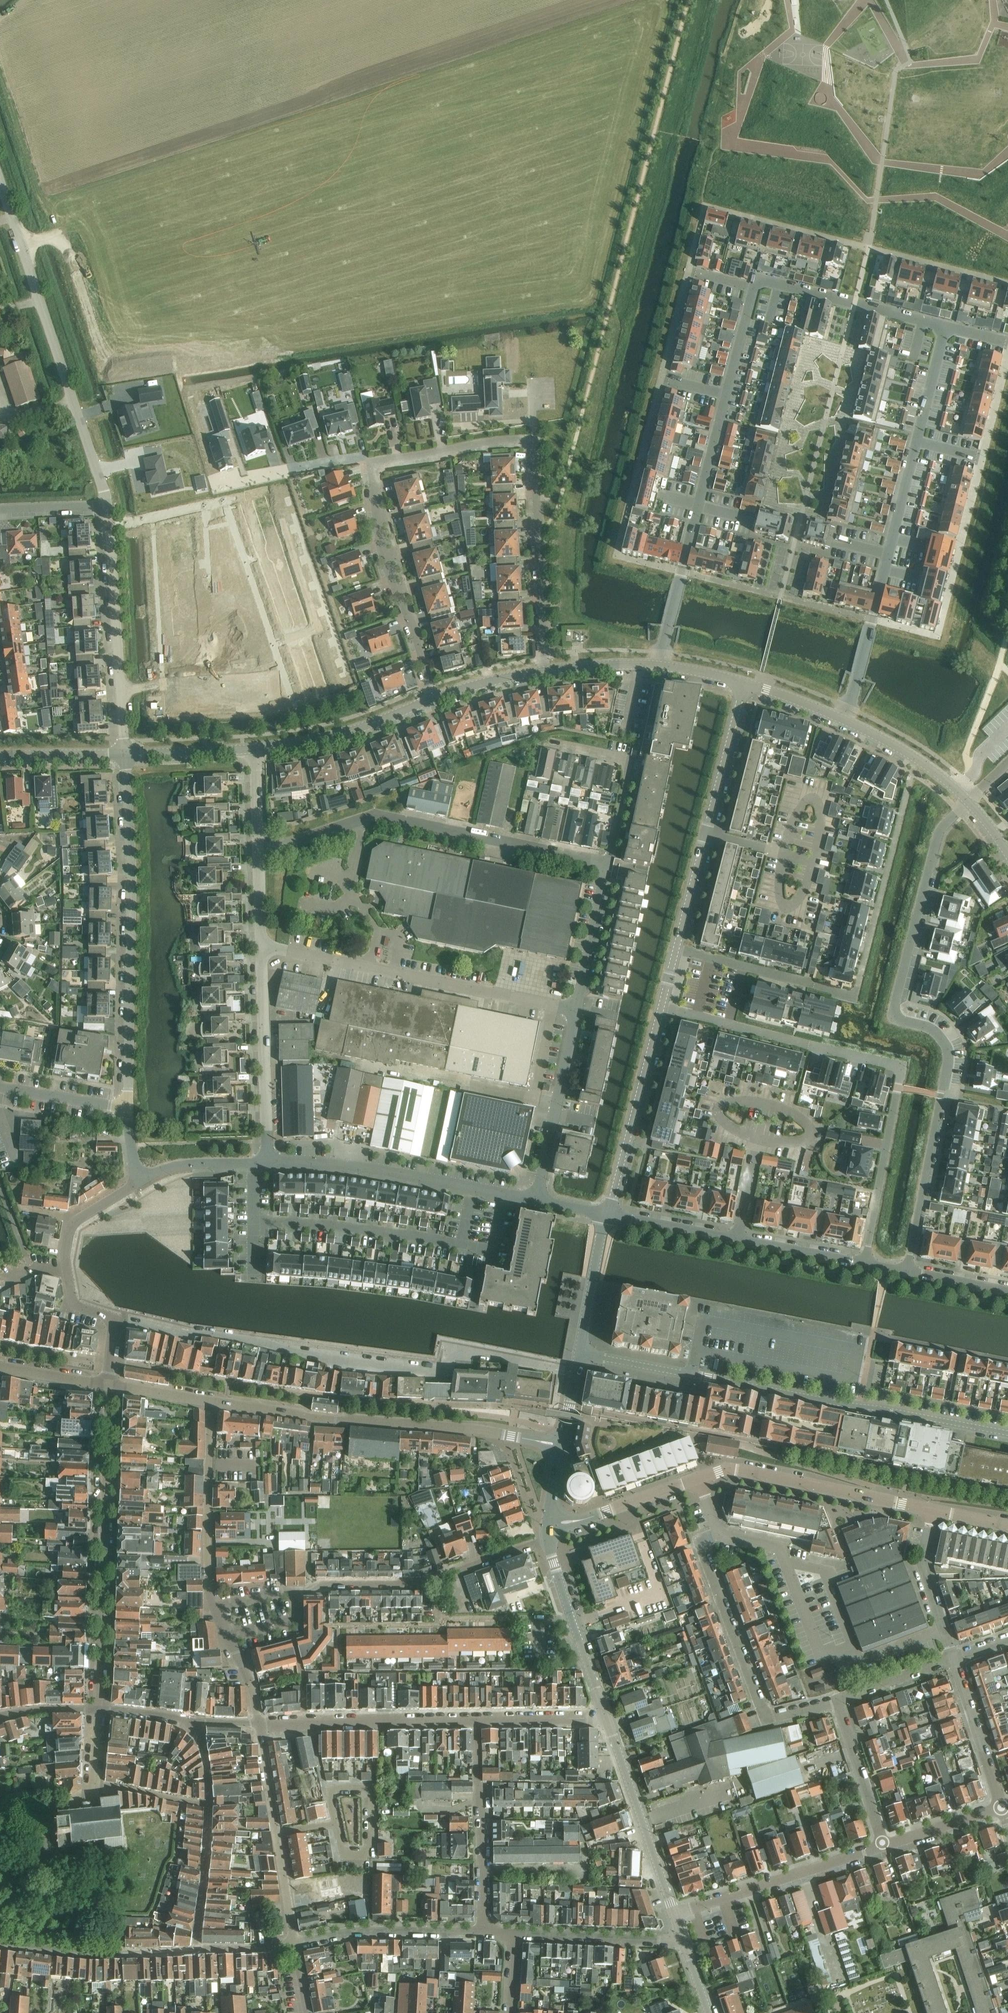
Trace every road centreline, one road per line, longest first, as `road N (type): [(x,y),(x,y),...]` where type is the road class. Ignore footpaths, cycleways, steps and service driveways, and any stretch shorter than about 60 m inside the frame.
road 1 (residential): [(842,719),(945,327),(756,283),(680,578)]
road 2 (residential): [(968,801),(937,836),(894,1004),(898,1019),(931,1029),(948,1053),(907,1272)]
road 3 (residential): [(111,1362),(564,1433)]
road 4 (residential): [(661,1008),(900,1067),(863,1263)]
road 5 (residential): [(1007,1434),(579,1354)]
road 6 (residential): [(676,950),(852,994),(916,758)]
road 7 (residential): [(544,671),(532,442),(472,444),(375,466)]
road 8 (unclassified): [(258,848),(375,815),(607,864)]
road 9 (residential): [(127,1109),(125,755)]
road 10 (unclassified): [(108,507),(0,182)]
road 11 (residential): [(98,1712),(110,1386)]
road 12 (residential): [(836,1701),(765,1713),(703,1552),(717,1529),(697,1480)]
road 13 (unclassified): [(577,1010),(261,945)]
road 14 (secondary): [(510,1436),(211,1402)]
road 15 (tertiary): [(676,950),(745,683)]
road 16 (residential): [(267,1162),(349,1165),(536,1200)]
road 17 (residential): [(607,1214),(863,1263)]
road 18 (residential): [(295,1591),(427,1583),(549,1543)]
road 19 (residential): [(125,755),(108,507)]
road 20 (residential): [(111,1362),(111,1322),(73,1302),(65,1252),(75,1222),(141,1181)]
road 21 (residential): [(433,700),(386,562),(375,466)]
road 22 (tertiary): [(933,1510),(736,1470),(697,1480)]
road 23 (residential): [(198,1951),(210,1806),(199,1723)]
road 24 (residential): [(295,1945),(260,1727)]
road 25 (residential): [(674,1914),(883,1845)]
road 26 (residential): [(260,1727),(477,1720)]
road 27 (residential): [(267,1162),(261,945)]
road 28 (tertiary): [(607,1214),(661,1008)]
road 29 (residential): [(483,1931),(477,1720)]
road 30 (secondary): [(674,1914),(605,1715)]
road 31 (residential): [(211,1402),(208,1557),(217,1608)]
road 32 (residential): [(0,1945),(198,1951)]
road 33 (unclassified): [(536,1200),(577,1010)]
road 34 (unclassified): [(607,864),(631,758),(548,741)]
road 35 (residential): [(295,1945),(382,1930),(483,1931)]
road 36 (tertiary): [(433,700),(339,735),(255,749)]
road 37 (secondary): [(605,1715),(549,1543)]
road 38 (residential): [(511,1933),(682,1940)]
road 39 (residential): [(1001,1806),(953,1659)]
road 40 (residential): [(933,1510),(924,1570),(953,1659)]
road 41 (tertiary): [(697,1480),(585,1519),(551,1522)]
road 42 (residential): [(883,1845),(836,1701)]
road 43 (unclassified): [(577,1010),(607,864)]
road 44 (tertiary): [(579,1354),(607,1214)]
road 45 (tertiary): [(255,749),(125,755)]
road 46 (residential): [(141,1181),(177,1165),(267,1162)]
road 47 (residential): [(127,1109),(0,1088)]
road 48 (residential): [(477,1720),(605,1715)]
road 49 (tertiary): [(125,755),(0,758)]
road 50 (residential): [(836,1701),(953,1659)]
road 51 (residential): [(883,1845),(1001,1806)]

